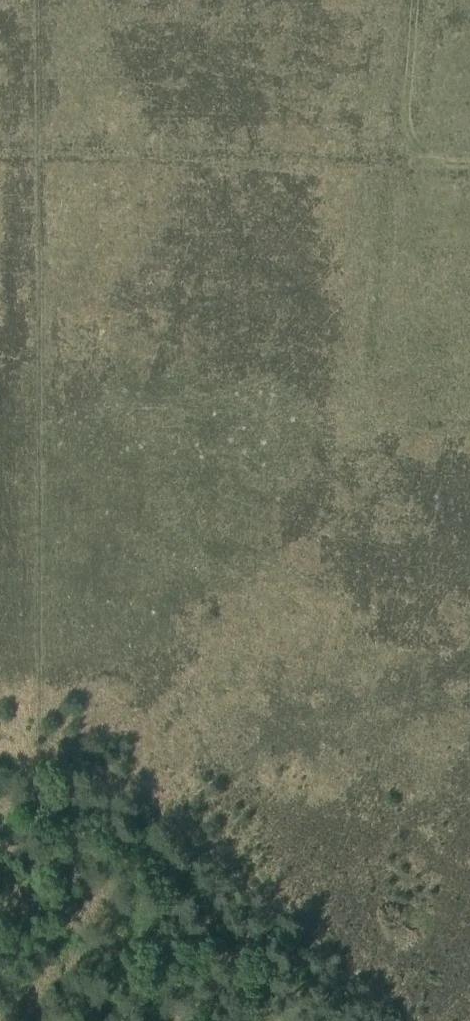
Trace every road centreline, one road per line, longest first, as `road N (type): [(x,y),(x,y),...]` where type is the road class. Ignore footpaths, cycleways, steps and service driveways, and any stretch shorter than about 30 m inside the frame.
road 1 (track): [(414,0),(408,133),(423,156),(451,165)]

